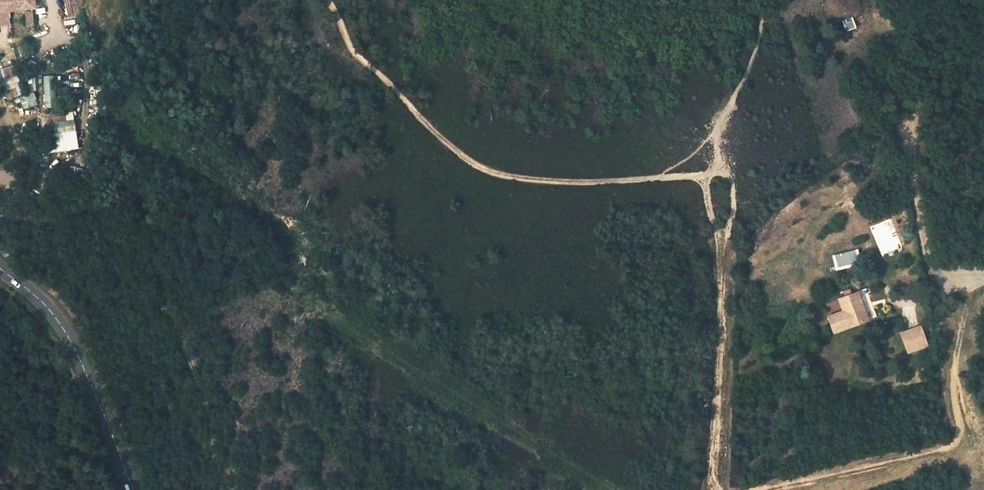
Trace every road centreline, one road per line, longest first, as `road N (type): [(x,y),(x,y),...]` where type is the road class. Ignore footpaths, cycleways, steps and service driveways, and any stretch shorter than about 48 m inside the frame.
road 1 (track): [(330,0),(354,52),(452,149),(489,173),(580,183),(721,173),(731,179),(714,489)]
road 2 (track): [(218,489),(209,418),(185,344),(129,246),(74,222),(0,216)]
road 3 (track): [(763,489),(951,446),(959,429),(953,371),(969,297),(983,277)]
road 4 (secondary): [(138,489),(54,318),(0,268)]
road 5 (track): [(914,75),(911,151),(929,266),(945,280),(978,279)]

